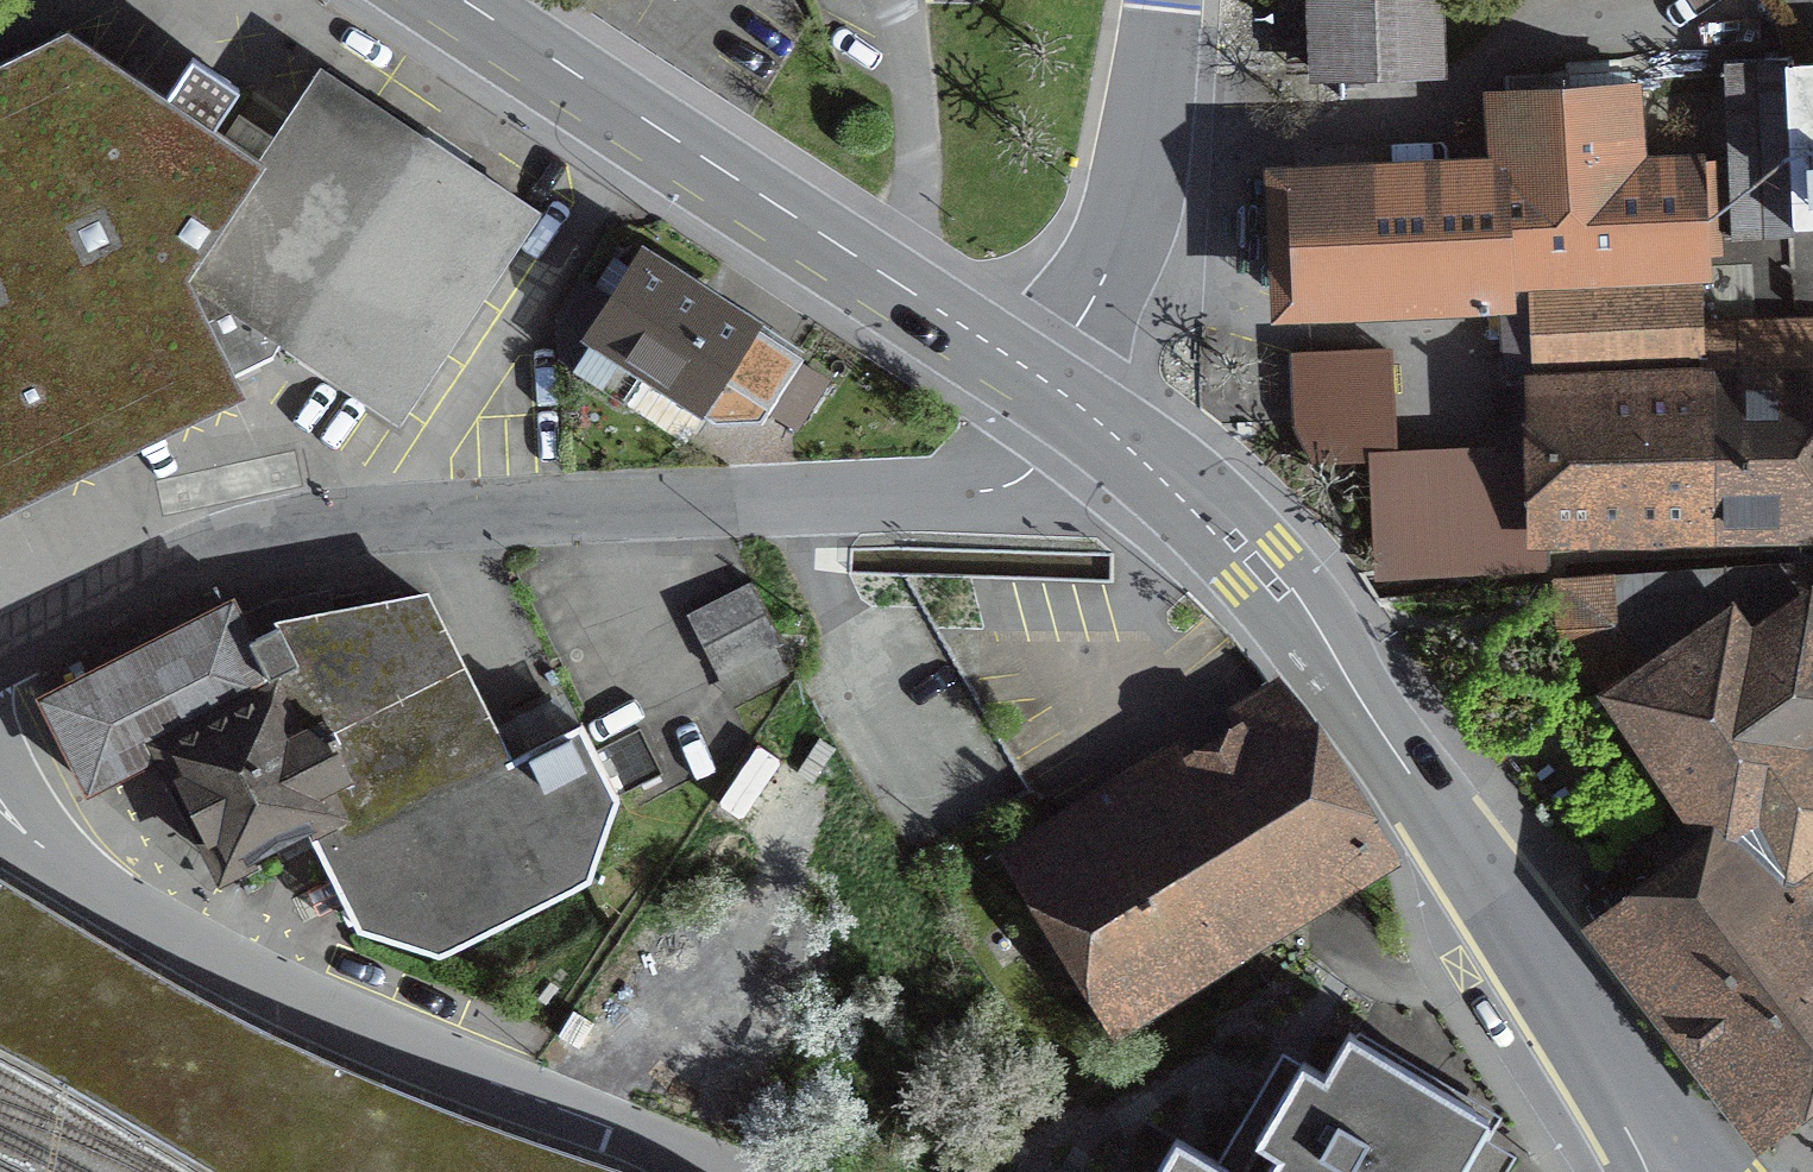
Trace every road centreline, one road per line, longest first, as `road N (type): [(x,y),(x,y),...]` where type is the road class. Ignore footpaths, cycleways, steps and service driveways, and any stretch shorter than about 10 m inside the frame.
road 1 (residential): [(1081,419),(1026,478),(975,492),(308,530),(185,566),(0,657)]
road 2 (secondary): [(1667,1171),(1432,810),(1298,635),(1254,578),(1081,419)]
road 3 (residential): [(0,806),(48,855),(125,911),(252,979),(728,1171)]
road 4 (secondary): [(1036,384),(448,0)]
road 5 (residential): [(1165,0),(1140,179),(1124,232),(1078,326),(1036,384)]

